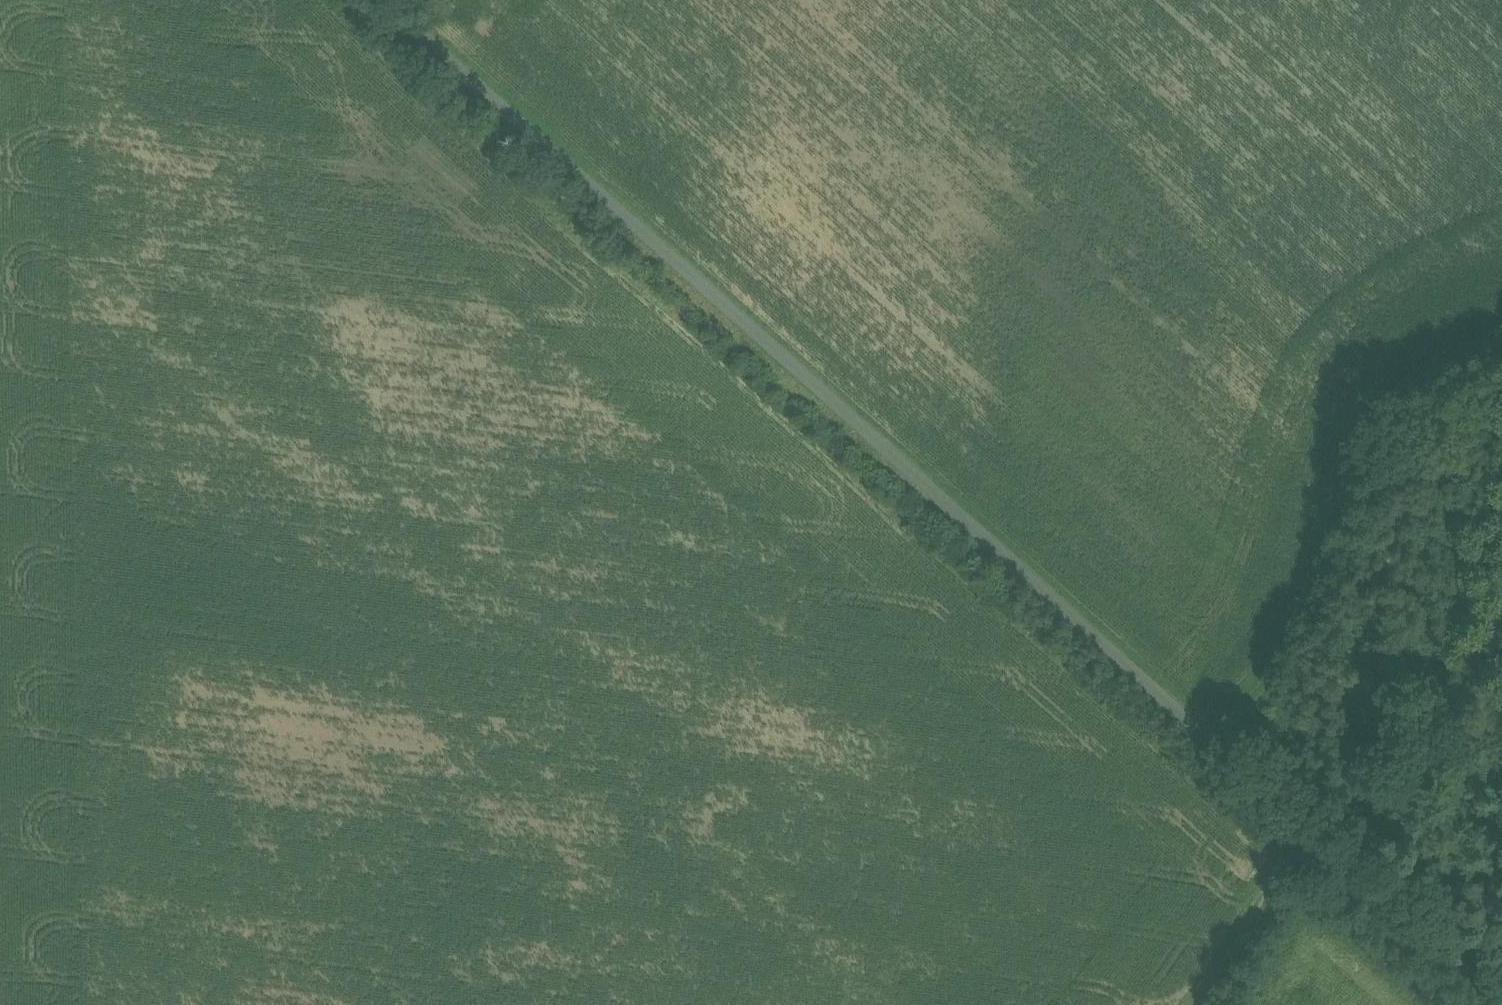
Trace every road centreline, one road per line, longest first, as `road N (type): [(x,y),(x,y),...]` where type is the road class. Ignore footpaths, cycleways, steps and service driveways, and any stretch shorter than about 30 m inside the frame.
road 1 (unclassified): [(1494,1004),(368,0)]

